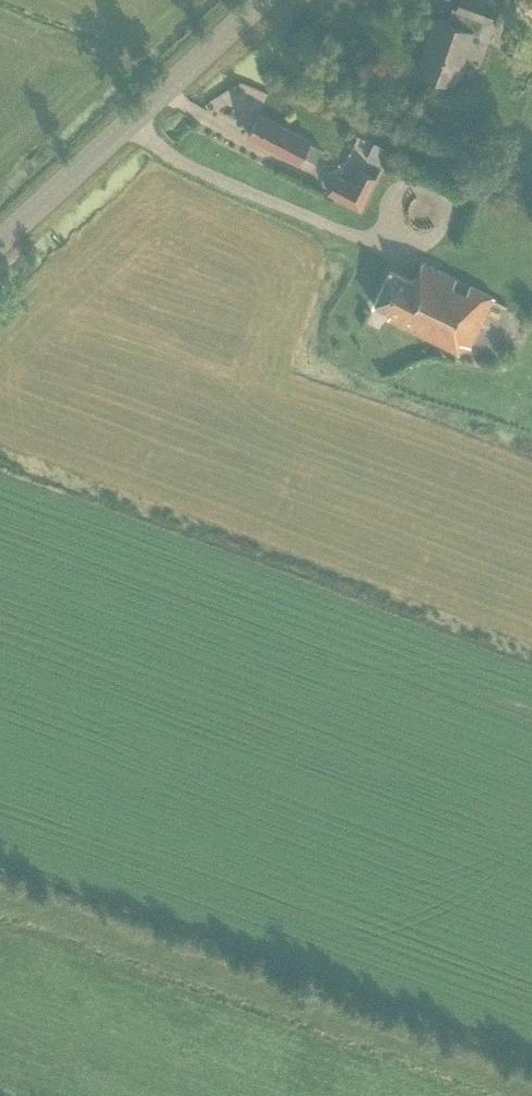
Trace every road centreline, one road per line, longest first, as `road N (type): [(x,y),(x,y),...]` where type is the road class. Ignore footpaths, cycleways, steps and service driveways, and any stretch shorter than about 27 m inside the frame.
road 1 (tertiary): [(0,245),(266,0)]

